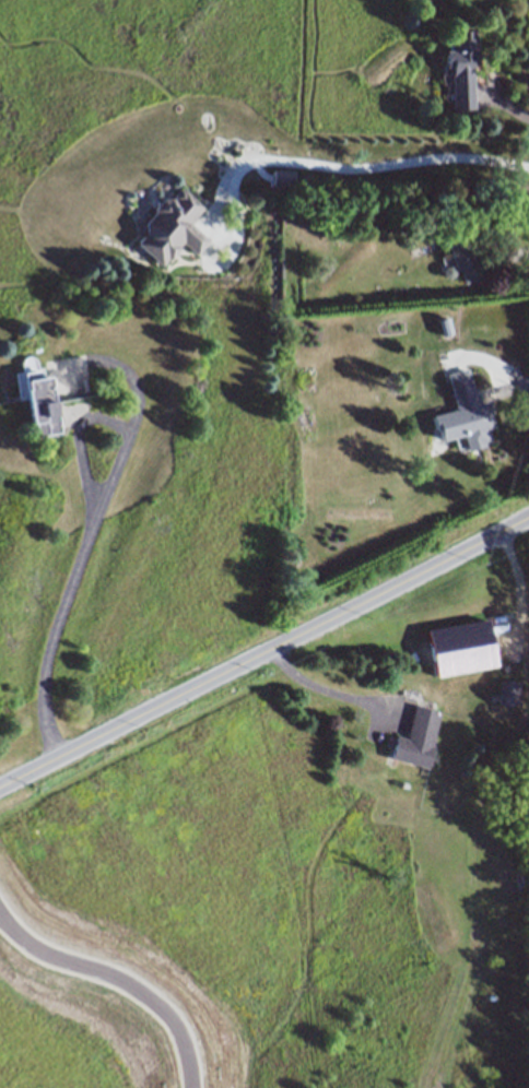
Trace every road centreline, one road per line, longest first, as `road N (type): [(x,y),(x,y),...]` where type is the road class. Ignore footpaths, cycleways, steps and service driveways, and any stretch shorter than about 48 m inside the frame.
road 1 (tertiary): [(528,520),(0,788)]
road 2 (residential): [(0,919),(42,955),(99,972),(157,1009),(180,1052),(184,1087)]

